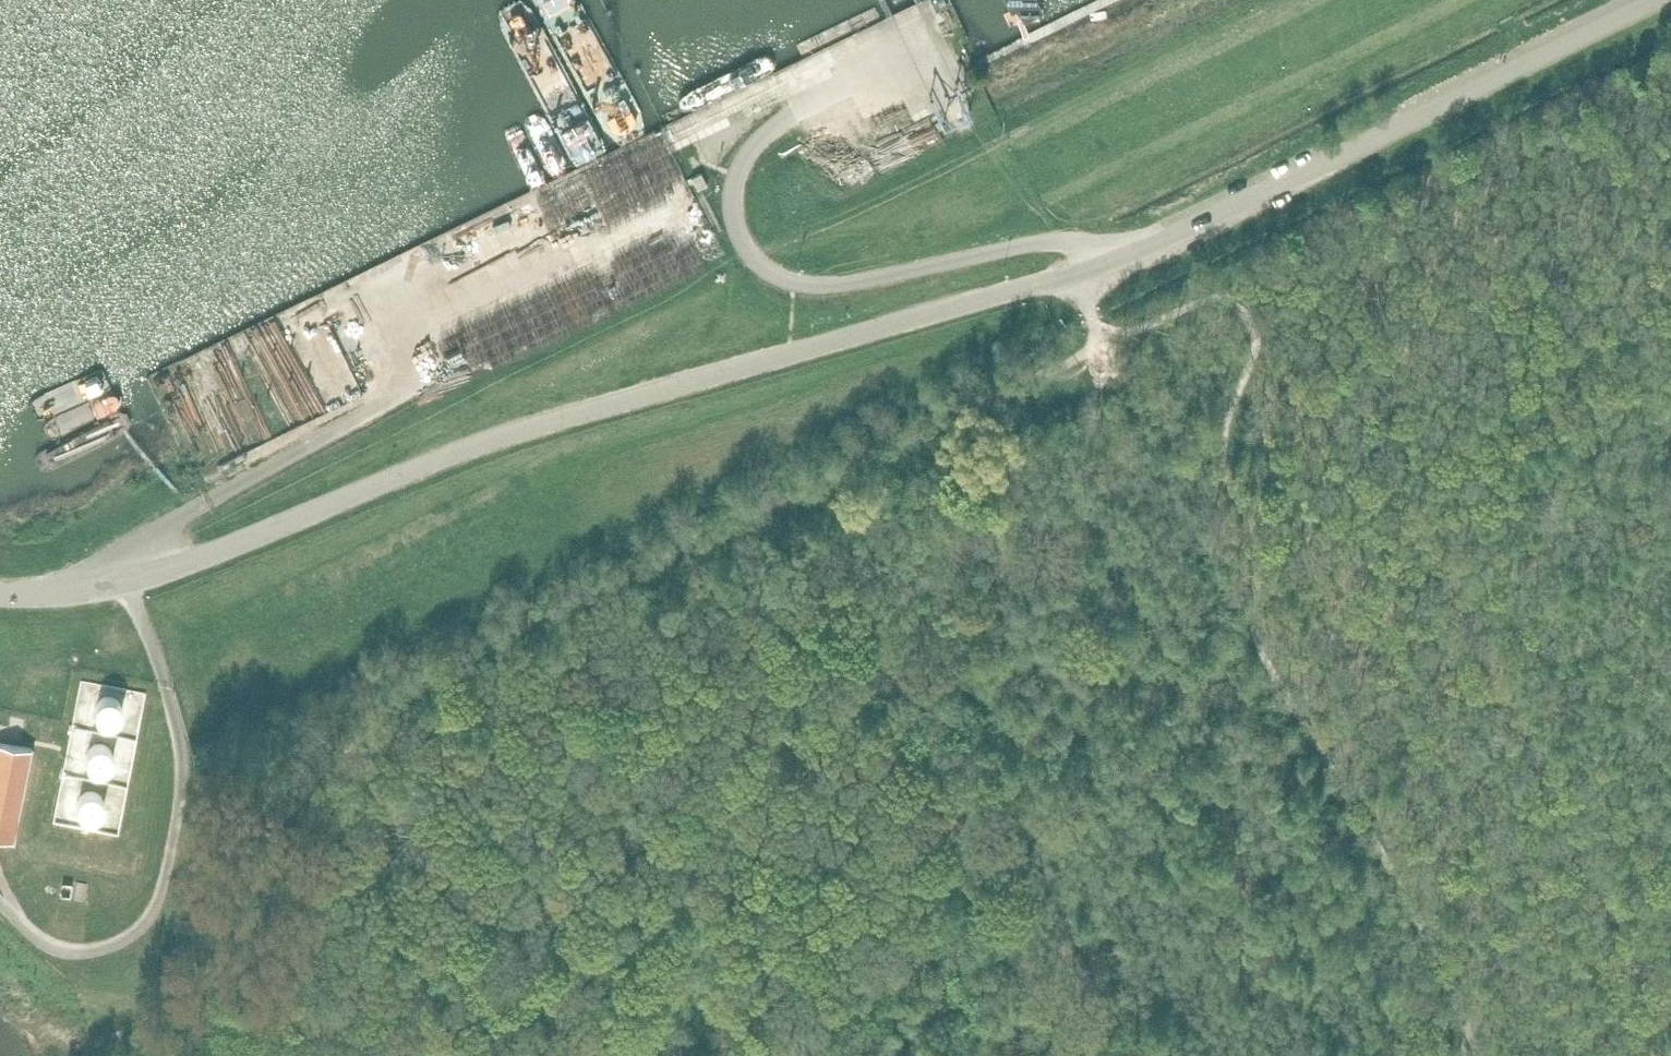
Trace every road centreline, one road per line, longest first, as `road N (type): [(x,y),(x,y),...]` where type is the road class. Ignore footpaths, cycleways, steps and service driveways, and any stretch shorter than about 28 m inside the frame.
road 1 (tertiary): [(1647,0),(1109,260),(420,464),(130,581),(0,594)]

